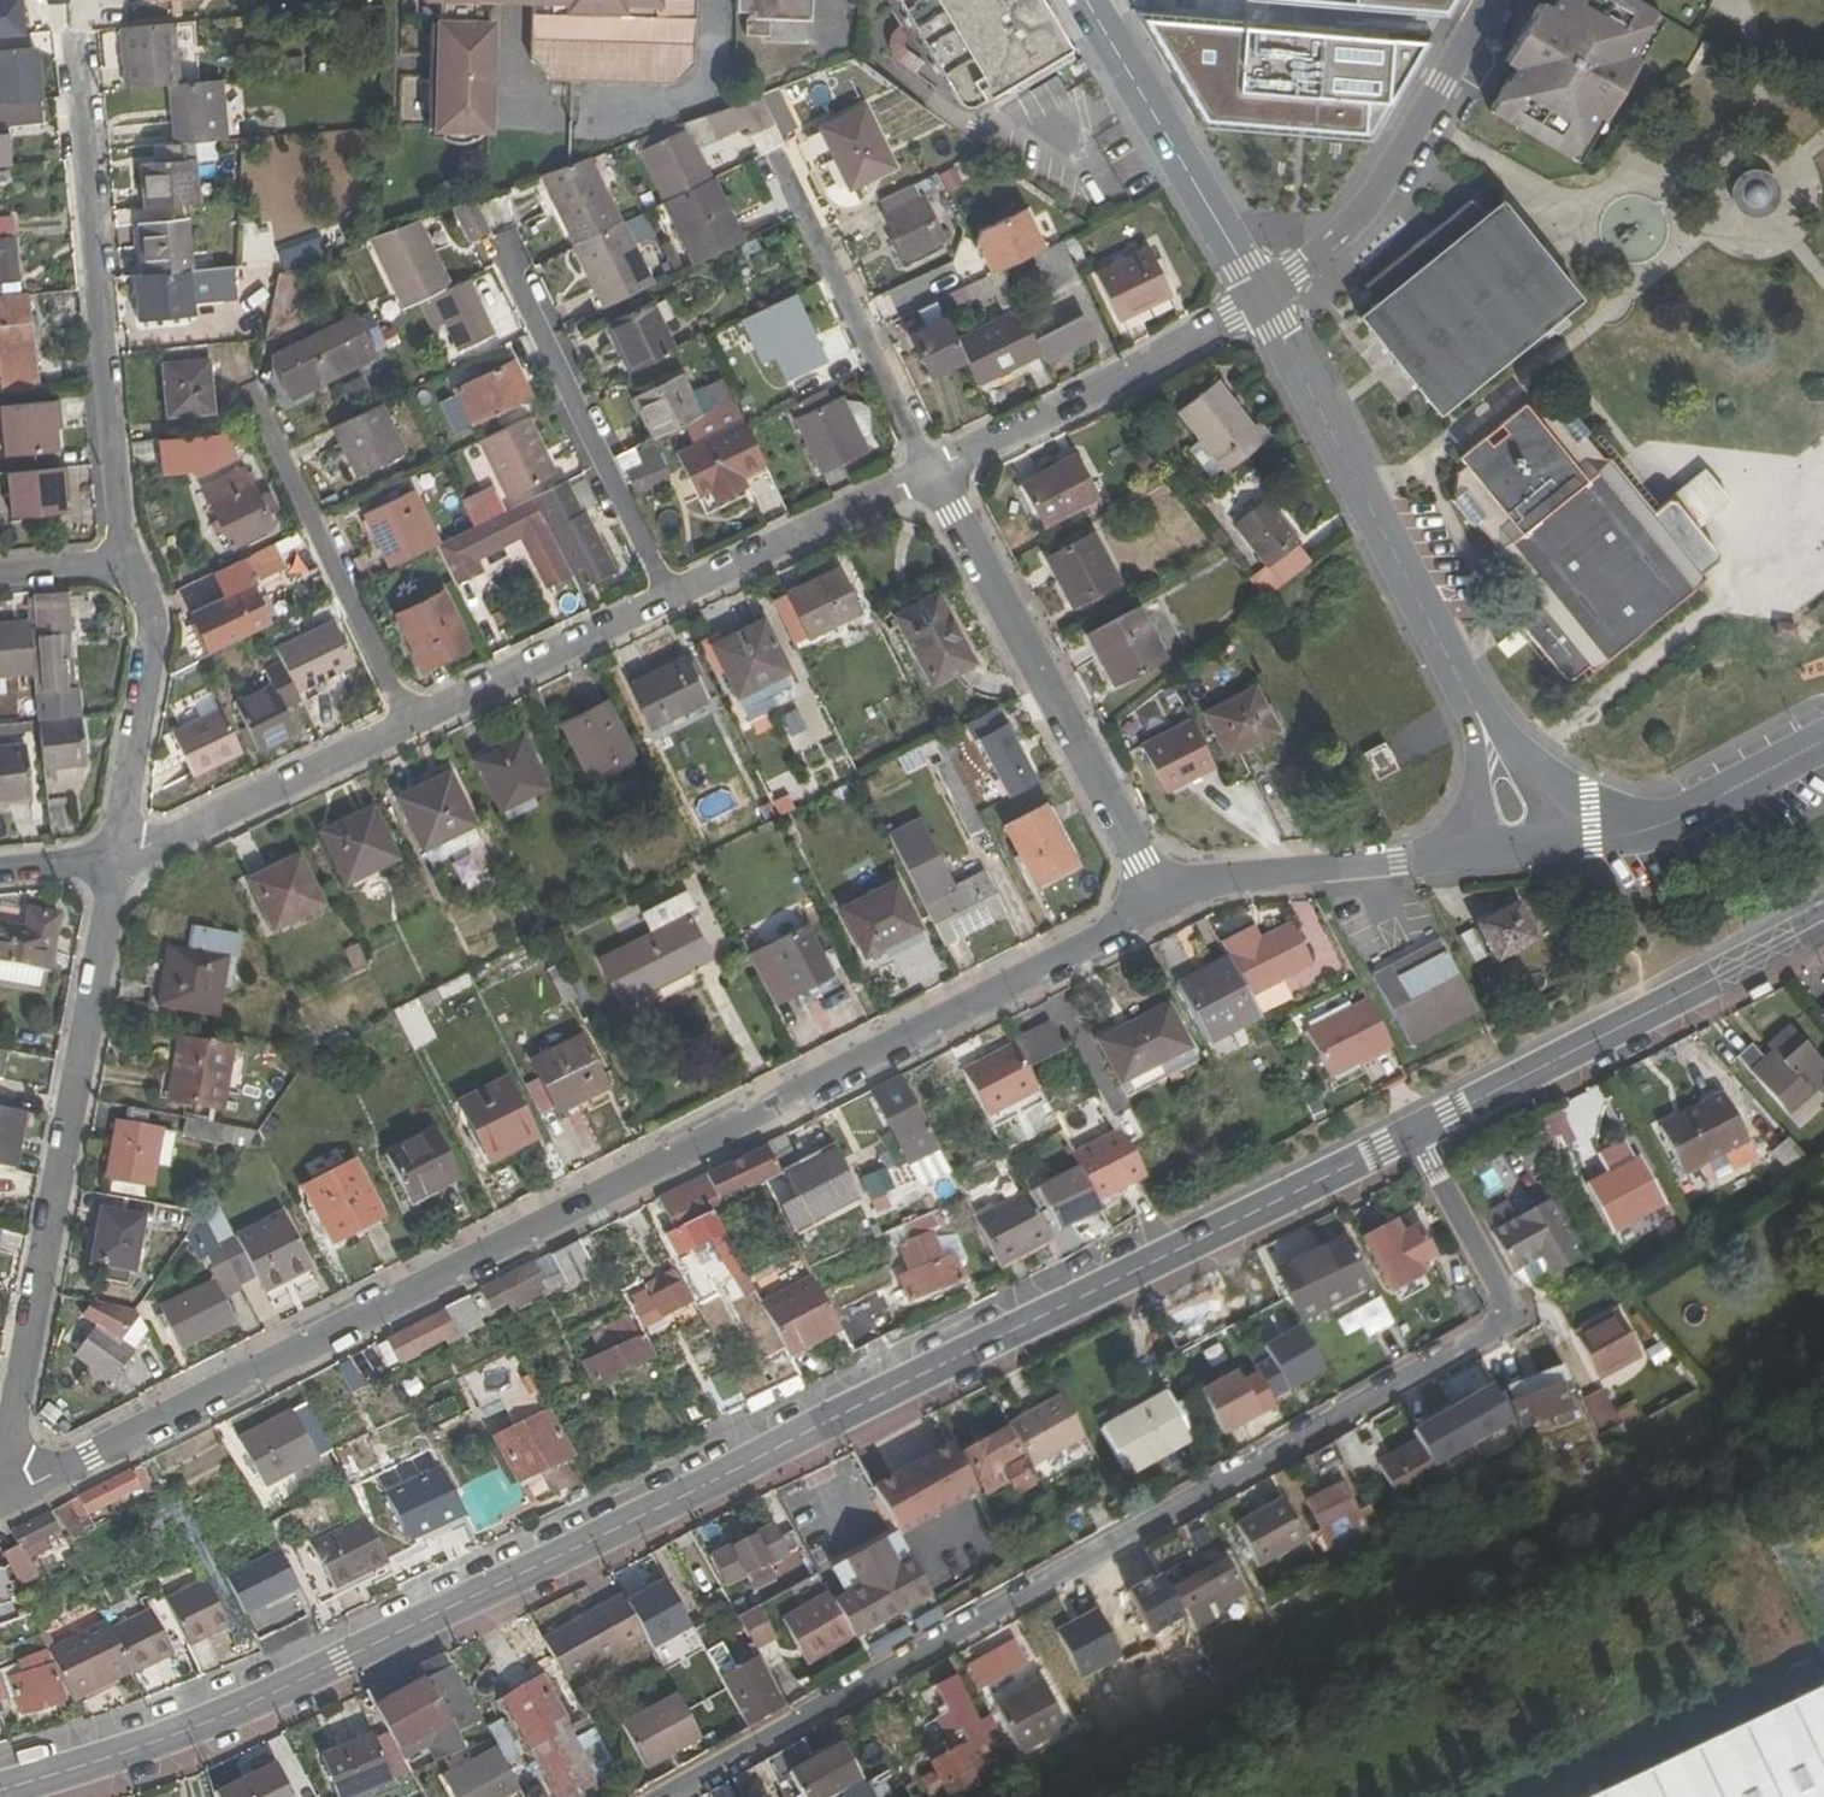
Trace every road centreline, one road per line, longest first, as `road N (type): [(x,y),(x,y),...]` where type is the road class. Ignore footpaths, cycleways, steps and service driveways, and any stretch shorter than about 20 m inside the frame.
road 1 (primary): [(0,1791),(250,1704),(1413,1133)]
road 2 (residential): [(1166,907),(87,1458),(0,1495)]
road 3 (residential): [(1413,1133),(1511,1317),(655,1796)]
road 4 (residential): [(0,1491),(122,852)]
road 5 (residential): [(1263,294),(1538,843)]
road 6 (residential): [(128,563),(76,38)]
road 7 (residential): [(930,471),(1166,907)]
road 8 (primary): [(1413,1133),(1823,920)]
road 9 (residential): [(499,248),(660,594)]
road 10 (residential): [(1538,843),(1215,881),(1166,907)]
road 11 (residential): [(1495,0),(1380,190),(1263,294)]
road 12 (residential): [(1263,294),(930,471)]
road 13 (residential): [(259,398),(410,713)]
road 14 (residential): [(1088,0),(1263,294)]
road 15 (residential): [(786,169),(930,471)]
road 16 (residential): [(410,713),(122,852)]
road 17 (residential): [(1823,740),(1664,826),(1538,843)]
road 18 (residential): [(122,852),(150,671),(152,603),(128,563)]
road 19 (residential): [(930,471),(660,594)]
road 20 (residential): [(660,594),(410,713)]
road 21 (residential): [(128,563),(0,577)]
road 22 (residential): [(122,852),(0,866)]

